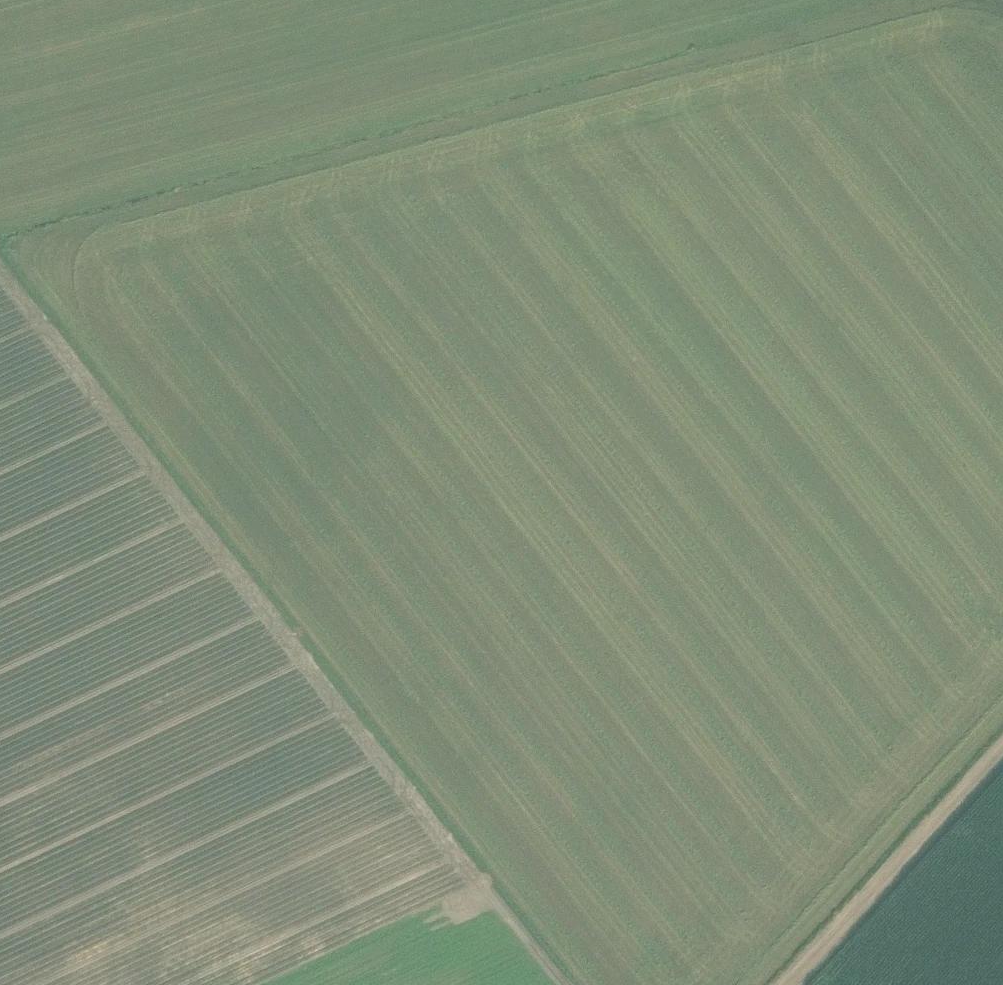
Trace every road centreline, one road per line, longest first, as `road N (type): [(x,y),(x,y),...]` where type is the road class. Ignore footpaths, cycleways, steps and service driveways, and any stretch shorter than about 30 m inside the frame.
road 1 (track): [(1002,750),(785,984)]

